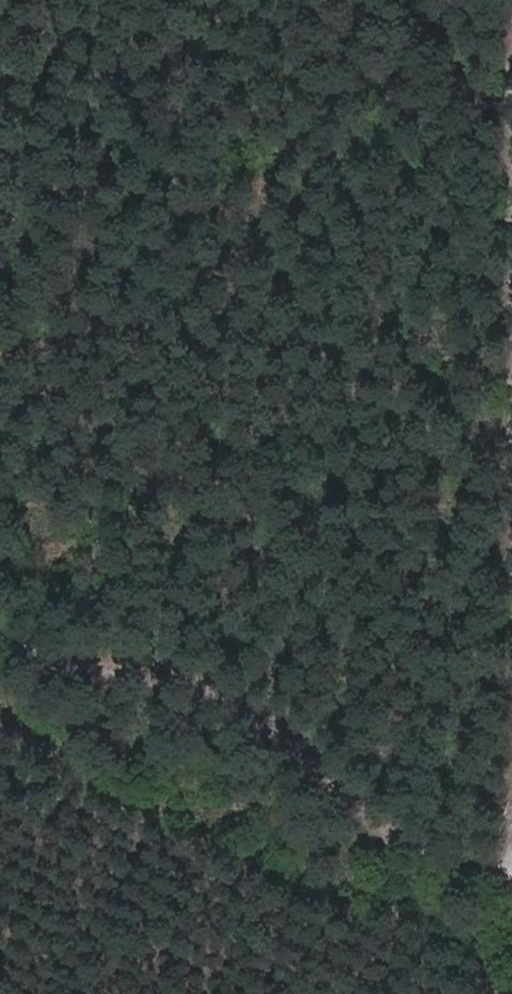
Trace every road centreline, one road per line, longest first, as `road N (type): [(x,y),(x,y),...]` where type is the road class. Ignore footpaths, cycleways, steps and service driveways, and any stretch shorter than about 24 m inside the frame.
road 1 (track): [(511,877),(393,836),(292,734),(209,688),(77,664),(0,629)]

